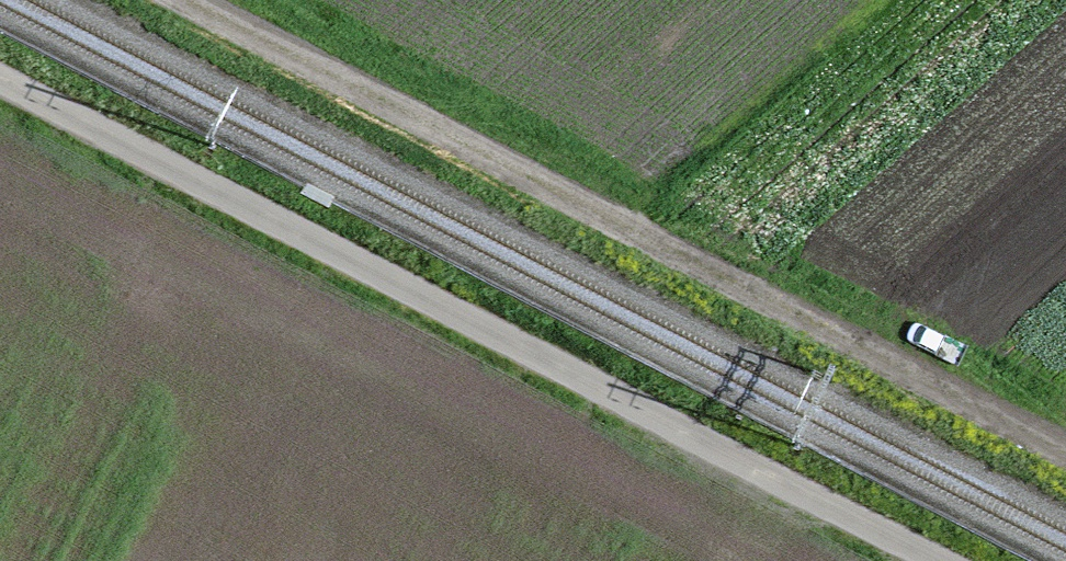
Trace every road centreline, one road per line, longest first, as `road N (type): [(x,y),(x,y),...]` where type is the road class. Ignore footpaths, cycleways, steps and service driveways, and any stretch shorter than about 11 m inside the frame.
road 1 (track): [(1065,475),(136,0)]
road 2 (track): [(871,560),(0,108)]

